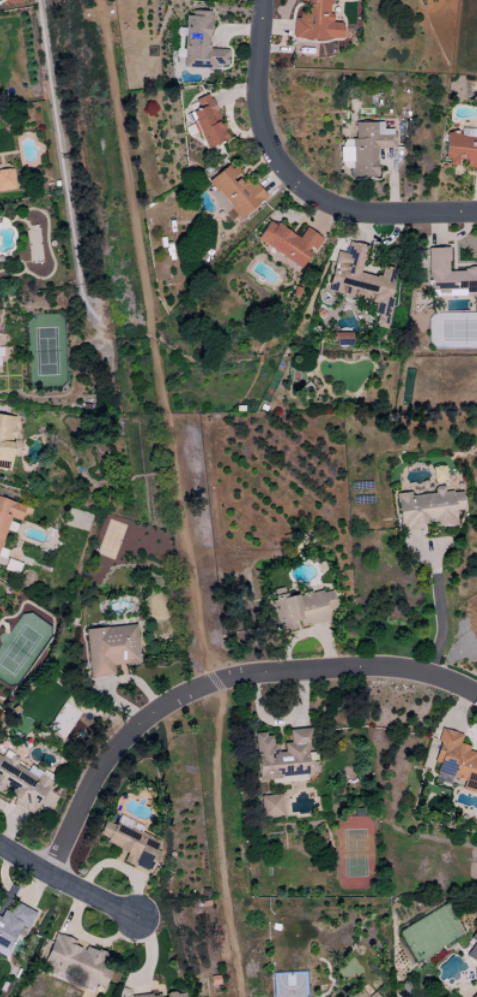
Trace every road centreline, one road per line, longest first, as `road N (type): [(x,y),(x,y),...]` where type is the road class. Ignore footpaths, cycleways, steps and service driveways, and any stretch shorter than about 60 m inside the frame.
road 1 (residential): [(41,875),(90,775),(138,721),(189,692),(258,675),(395,669),(476,697)]
road 2 (residential): [(265,0),(258,96),(282,165),(330,202),(370,213),(476,208)]
road 3 (residential): [(0,849),(131,921)]

